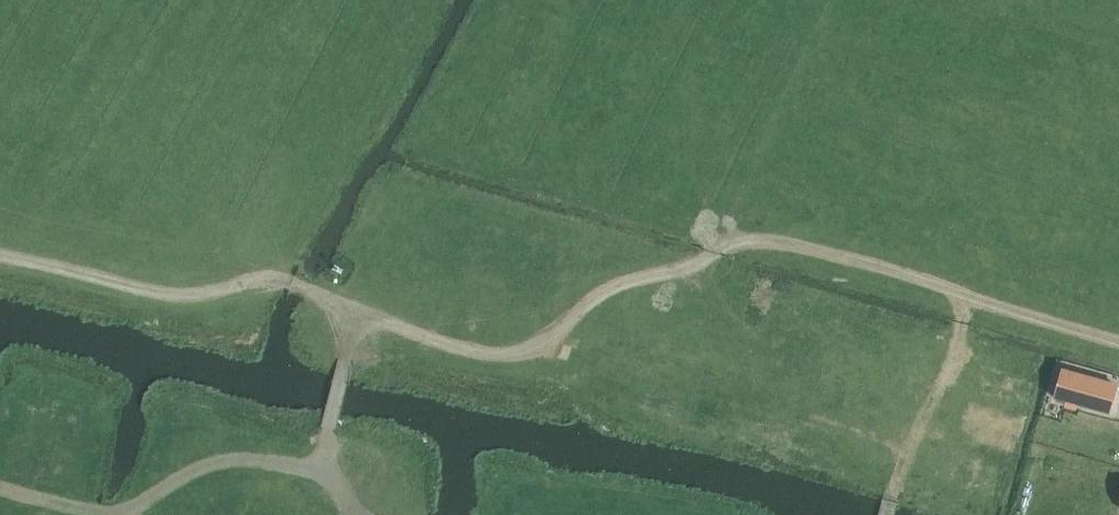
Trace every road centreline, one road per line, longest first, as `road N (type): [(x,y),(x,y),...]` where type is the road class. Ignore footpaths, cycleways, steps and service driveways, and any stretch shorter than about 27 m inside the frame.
road 1 (track): [(1118,341),(889,269),(758,237),(734,241),(693,266),(621,282),(548,339),(495,355),(277,280),(182,296),(0,257)]
road 2 (track): [(317,463),(218,460),(125,514),(0,488)]
road 3 (track): [(968,295),(888,514)]
road 4 (track): [(380,514),(355,507),(317,463),(328,426)]

